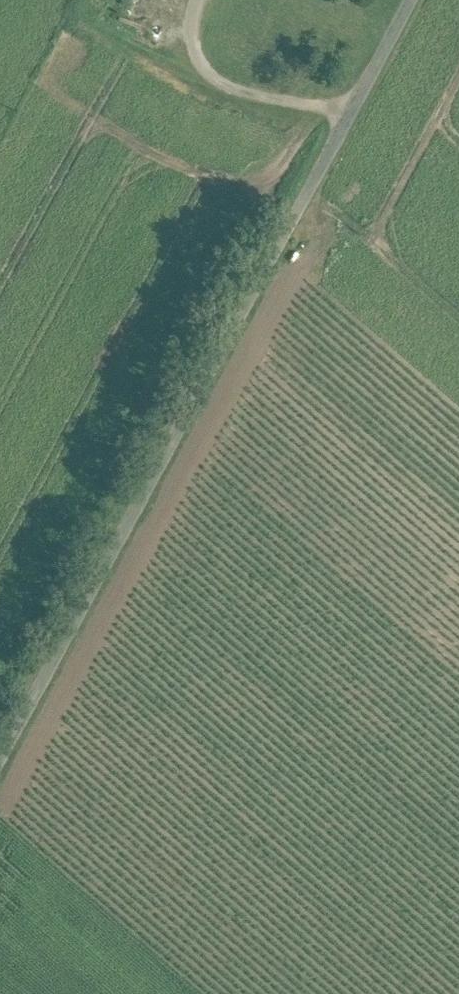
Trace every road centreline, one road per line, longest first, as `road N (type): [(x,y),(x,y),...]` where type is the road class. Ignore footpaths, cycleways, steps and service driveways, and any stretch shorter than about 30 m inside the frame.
road 1 (unclassified): [(409,0),(0,754)]

